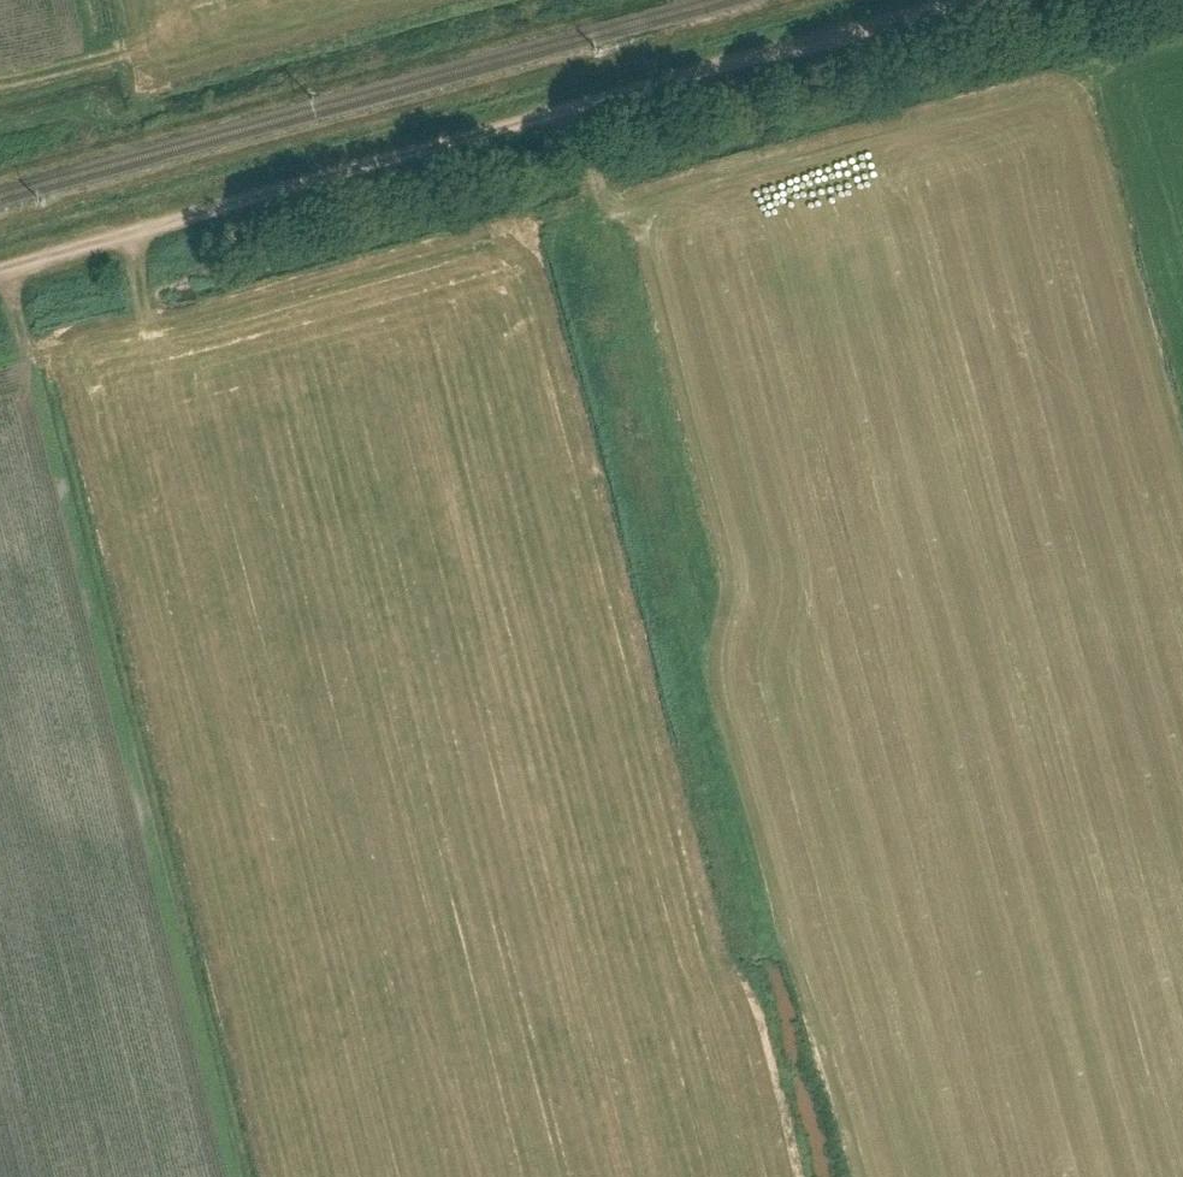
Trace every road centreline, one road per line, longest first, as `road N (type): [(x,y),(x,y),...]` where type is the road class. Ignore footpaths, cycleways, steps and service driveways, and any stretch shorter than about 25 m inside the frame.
road 1 (track): [(977,0),(0,267)]

